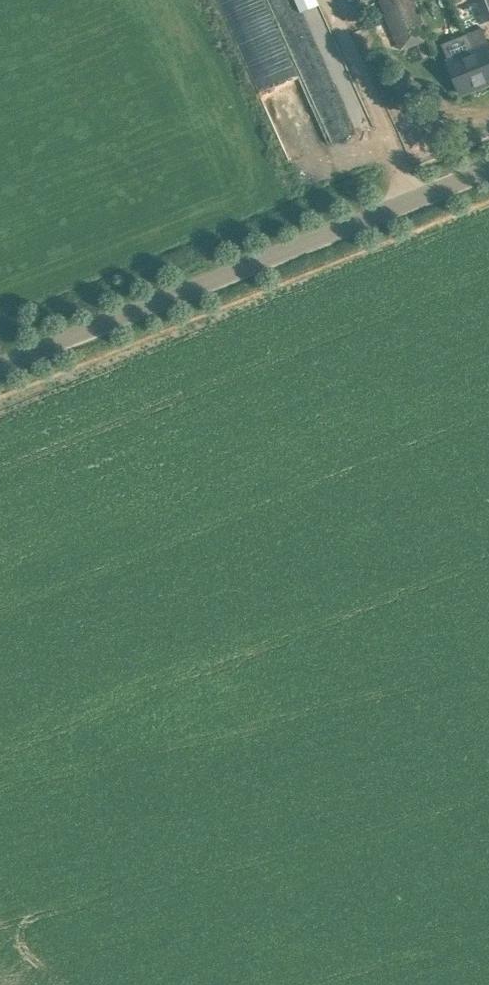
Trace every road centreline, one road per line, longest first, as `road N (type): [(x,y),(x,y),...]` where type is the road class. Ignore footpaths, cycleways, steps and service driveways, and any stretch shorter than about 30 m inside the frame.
road 1 (unclassified): [(0,365),(488,170)]

